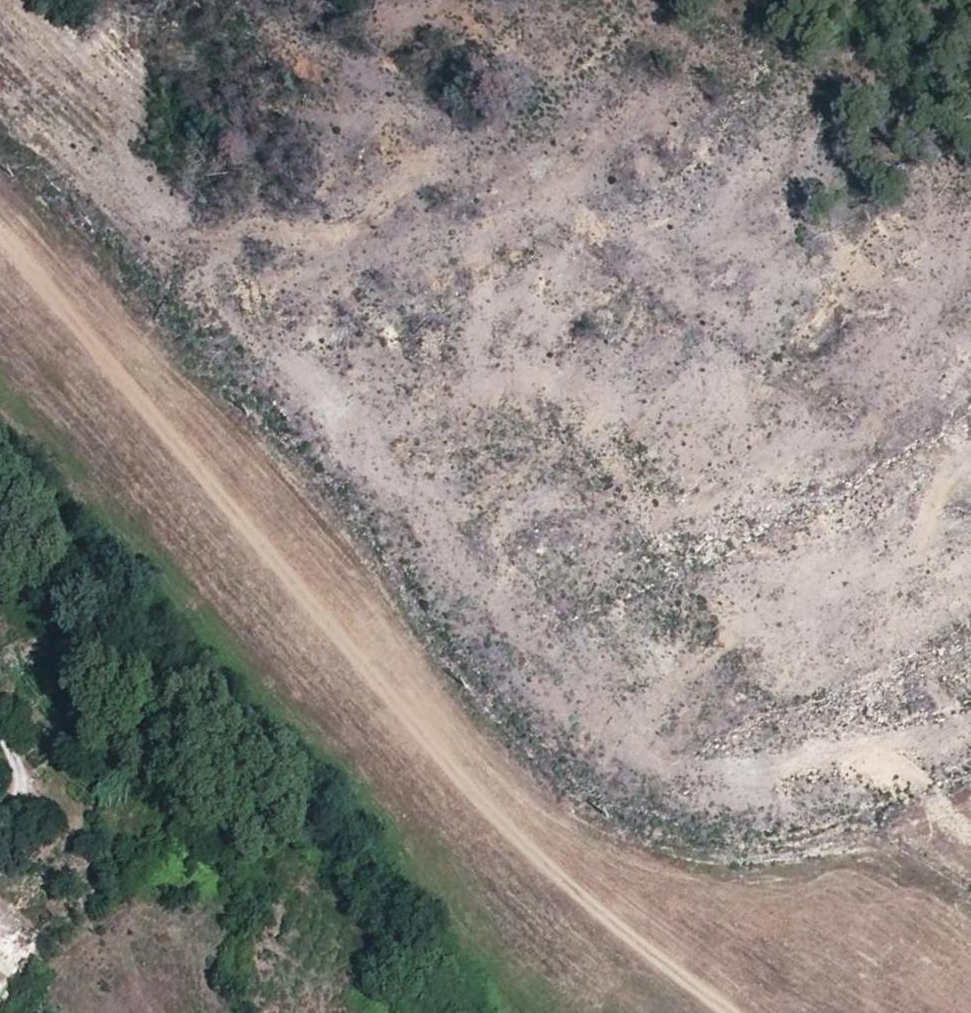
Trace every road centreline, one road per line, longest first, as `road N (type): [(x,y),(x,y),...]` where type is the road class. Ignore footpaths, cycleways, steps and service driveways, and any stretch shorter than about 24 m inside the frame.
road 1 (track): [(0,233),(479,801),(571,887),(732,1012)]

